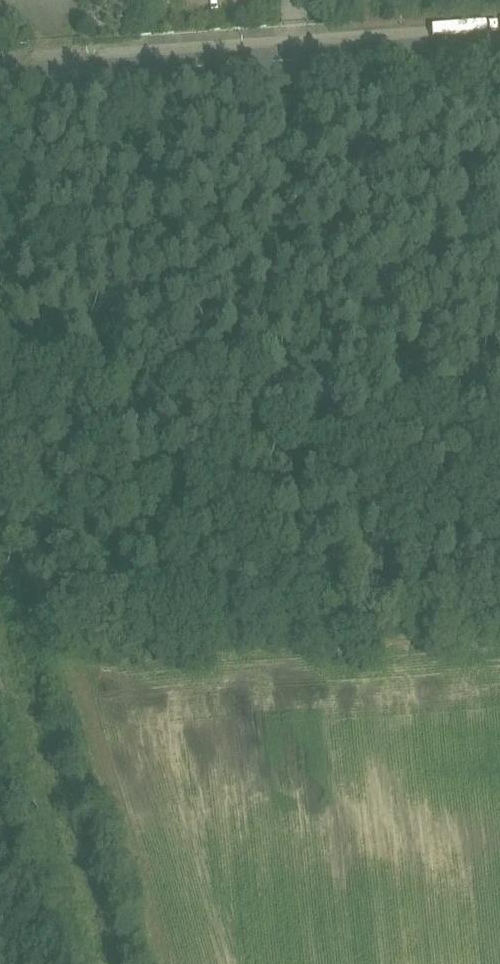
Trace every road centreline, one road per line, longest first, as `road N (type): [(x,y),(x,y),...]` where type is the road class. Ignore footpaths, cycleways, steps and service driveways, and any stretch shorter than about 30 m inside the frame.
road 1 (residential): [(0,80),(499,50)]

